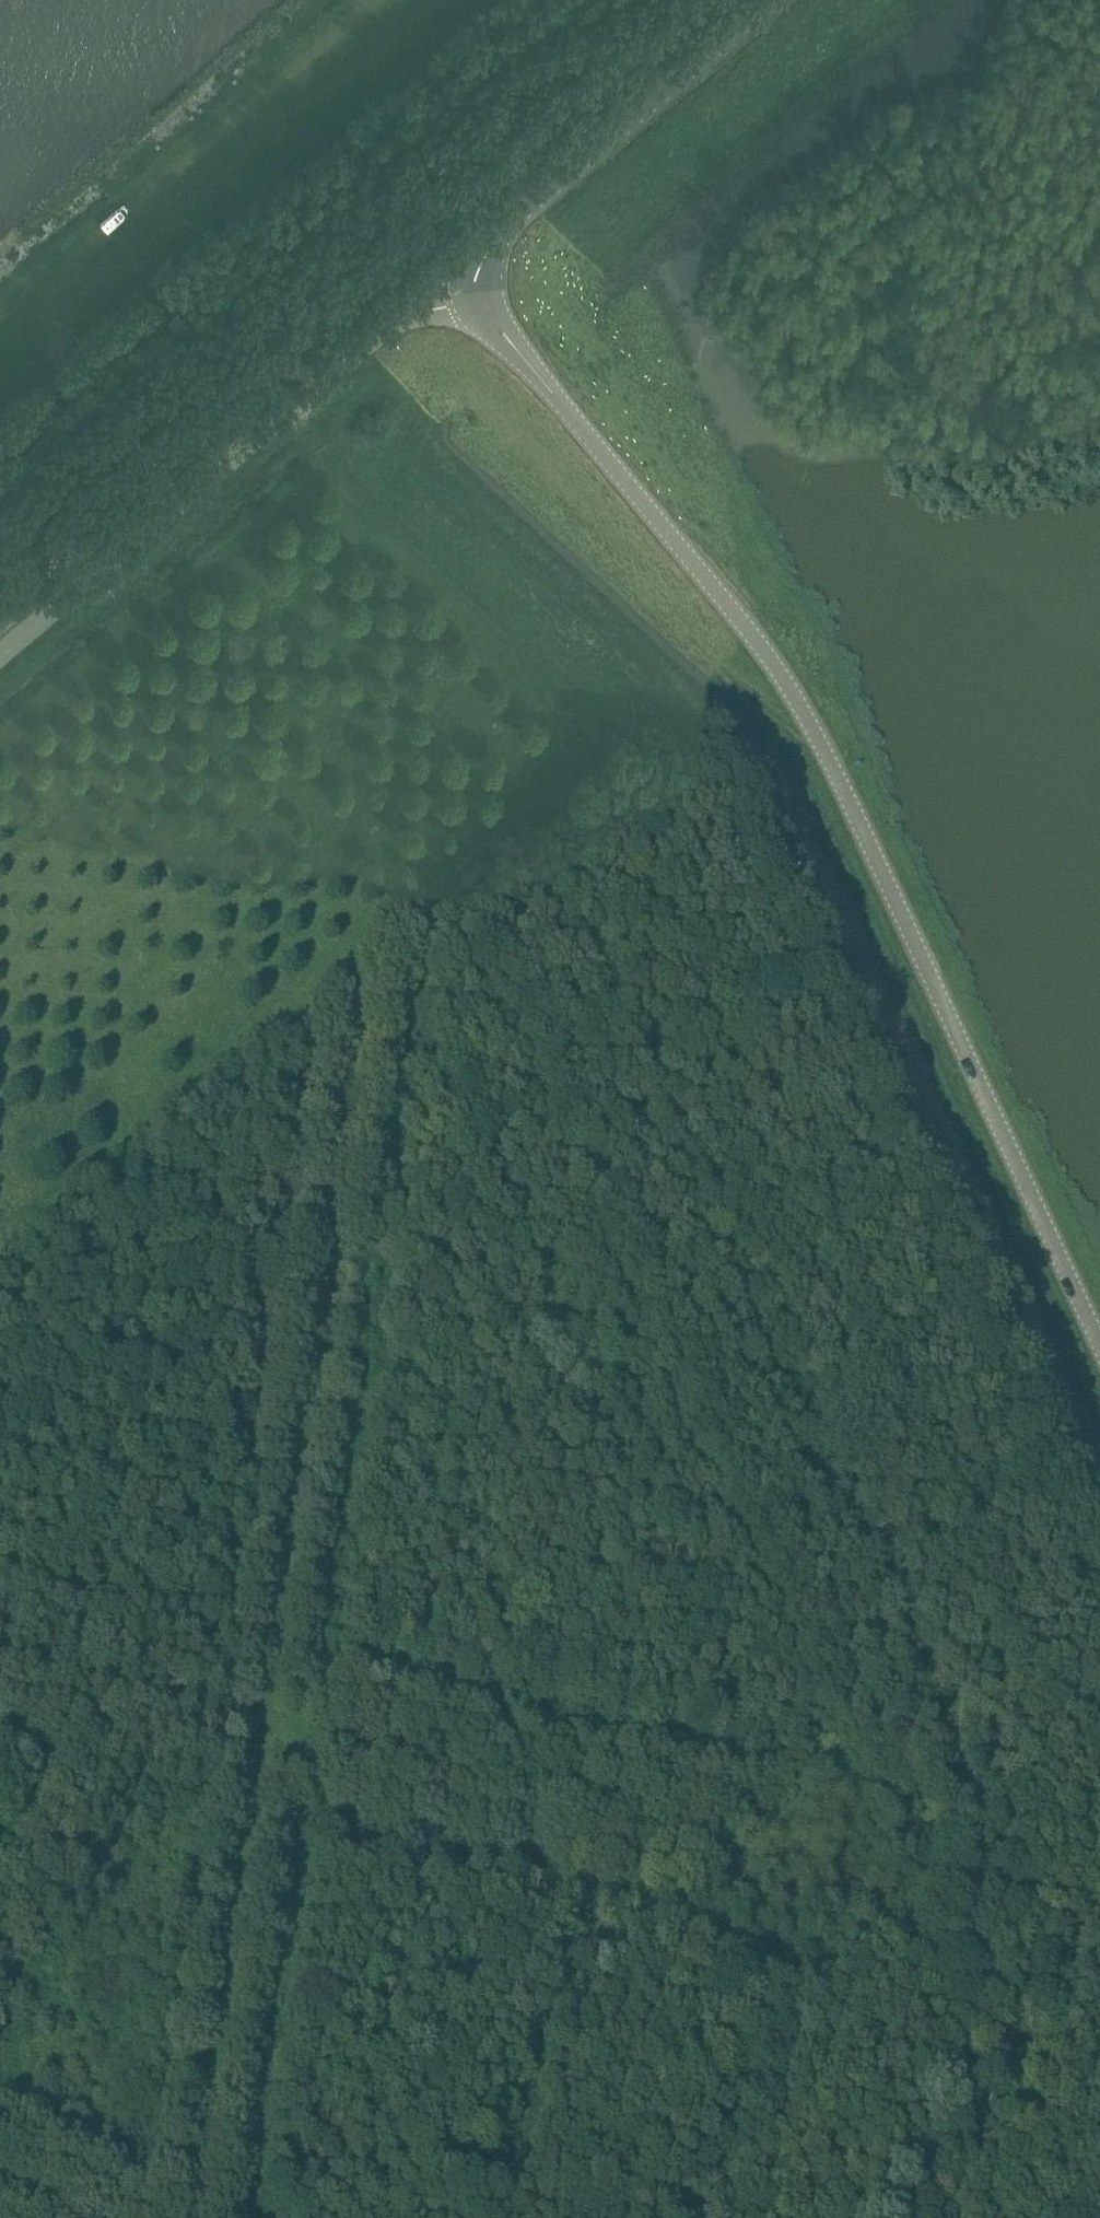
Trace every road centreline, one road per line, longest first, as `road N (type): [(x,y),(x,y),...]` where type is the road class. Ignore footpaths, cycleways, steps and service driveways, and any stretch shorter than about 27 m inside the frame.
road 1 (tertiary): [(1099,1348),(795,698),(759,642),(473,297)]
road 2 (unclassified): [(0,661),(383,331),(473,297)]
road 3 (tertiary): [(473,297),(491,242),(775,0)]
road 4 (track): [(198,490),(81,374),(64,319)]

